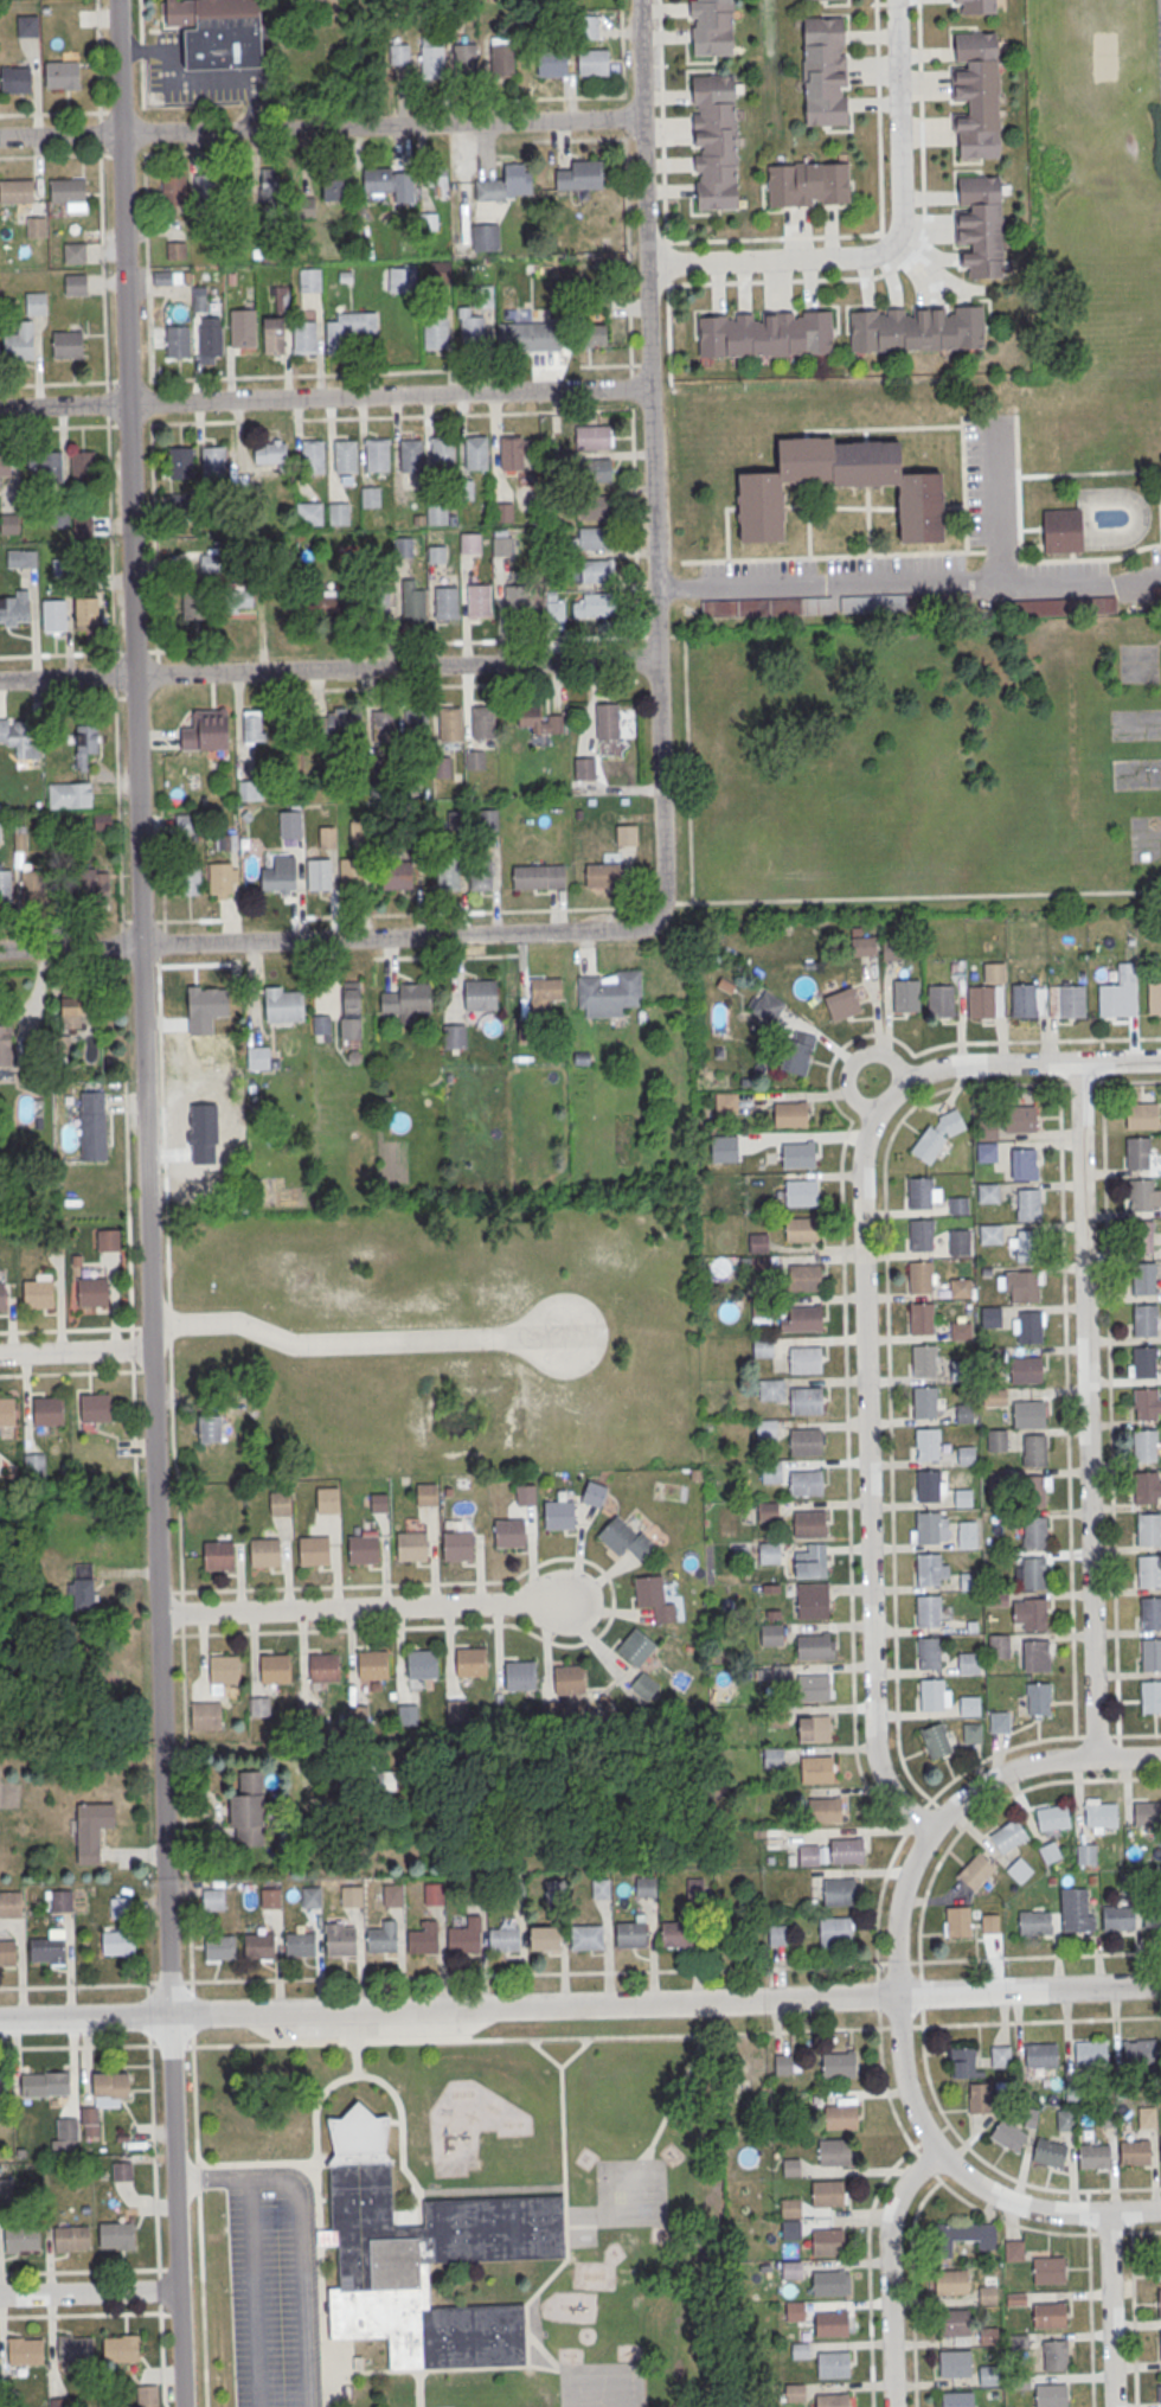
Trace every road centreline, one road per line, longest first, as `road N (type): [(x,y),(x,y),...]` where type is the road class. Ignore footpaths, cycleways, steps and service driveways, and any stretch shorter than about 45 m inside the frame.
road 1 (residential): [(120,0),(182,2406)]
road 2 (tertiary): [(1160,1984),(0,2020)]
road 3 (residential): [(654,921),(662,904),(638,0)]
road 4 (residential): [(1160,1756),(1041,1761),(977,1787),(928,1833),(894,1928),(903,2081),(926,2134),(954,2168),(989,2194),(1031,2209),(1160,2211)]
road 5 (residential): [(875,1116),(861,1170),(873,1748),(889,1793),(928,1833)]
road 6 (residential): [(1078,1063),(1097,1758)]
road 7 (residential): [(656,659),(0,681)]
road 8 (residential): [(654,921),(637,928),(0,952)]
road 9 (residential): [(649,389),(0,409)]
road 10 (residential): [(641,119),(0,136)]
road 11 (residential): [(655,589),(967,582),(1001,589),(1160,575)]
road 12 (residential): [(647,264),(862,257),(893,241),(902,223),(898,0)]
road 13 (residential): [(159,1613),(589,1599)]
road 14 (residential): [(149,1323),(244,1320),(290,1342),(560,1337)]
road 15 (residential): [(1160,1061),(938,1069),(913,1080),(875,1116)]
road 16 (residential): [(939,2152),(913,2178),(892,2221),(895,2406)]
road 17 (residential): [(1110,2213),(1114,2406)]
road 18 (residential): [(178,2292),(0,2296)]
road 19 (residential): [(150,1351),(0,1355)]

